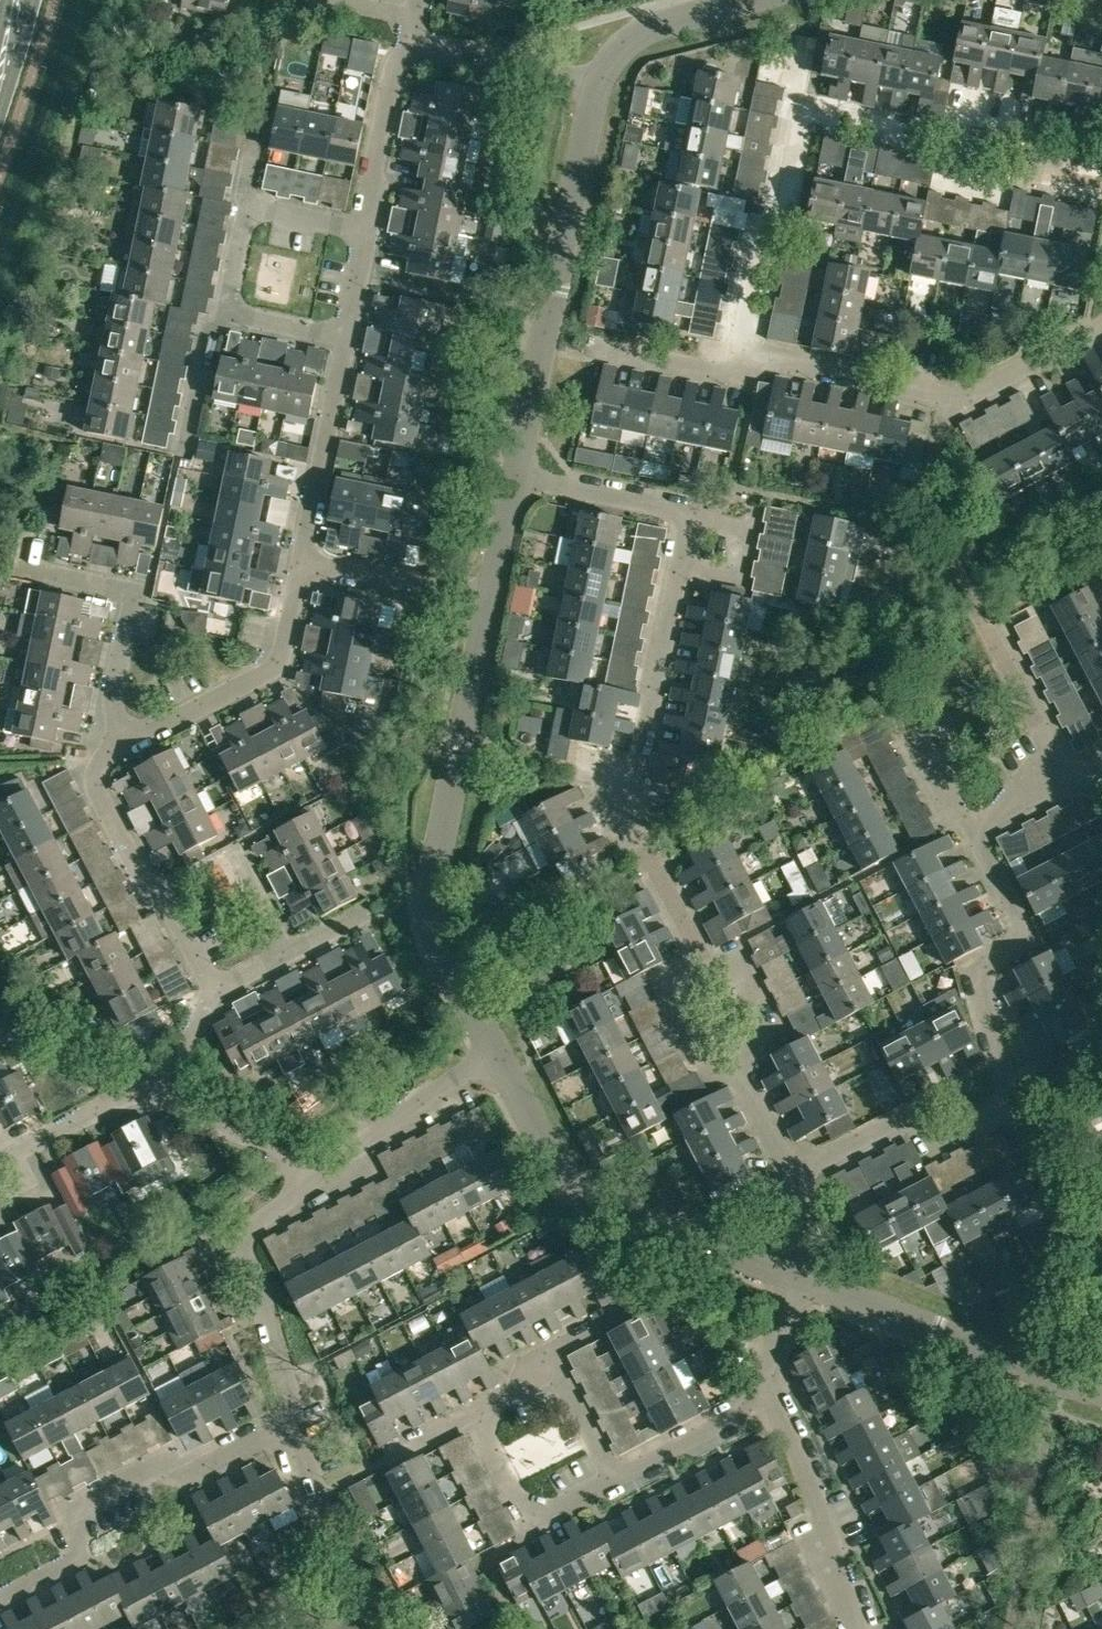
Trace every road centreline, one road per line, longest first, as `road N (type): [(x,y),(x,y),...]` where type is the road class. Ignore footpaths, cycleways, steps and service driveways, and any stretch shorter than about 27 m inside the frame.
road 1 (residential): [(710,969),(643,841),(635,798),(692,511),(518,476)]
road 2 (residential): [(798,1174),(905,1118),(949,1132),(1002,1104),(1007,1081),(980,968),(1025,938),(971,834)]
road 3 (residential): [(497,1052),(443,947),(434,888),(492,597)]
road 4 (residential): [(518,476),(601,79)]
road 5 (residential): [(949,141),(800,114),(782,201),(763,224),(737,354)]
road 6 (residential): [(802,1284),(622,1211),(579,1184),(548,1149),(497,1052)]
road 7 (residential): [(737,354),(953,399),(1101,327)]
road 8 (residential): [(0,1598),(77,1560),(83,1508),(167,1465),(206,1466),(296,1421)]
road 9 (residential): [(1101,1393),(1062,1385),(802,1284)]
road 10 (residential): [(215,992),(99,792),(96,771),(125,744)]
road 11 (residential): [(296,1421),(248,1244),(256,1229),(327,1177)]
road 12 (residential): [(125,744),(274,667),(301,556)]
road 13 (residential): [(125,744),(112,711),(134,593),(27,568)]
road 14 (residential): [(862,1628),(833,1559),(820,1493),(767,1391)]
road 15 (residential): [(386,1628),(296,1421)]
road 16 (residential): [(301,556),(347,339)]
road 17 (residential): [(615,1482),(557,1370),(476,1413)]
road 18 (residential): [(476,1413),(535,1524),(615,1482)]
road 19 (residential): [(327,1177),(497,1052)]
road 20 (residential): [(370,230),(411,38)]
road 21 (residential): [(492,597),(301,556)]
road 22 (residential): [(601,79),(411,38)]
road 23 (residential): [(165,1107),(132,1093),(0,1160)]
road 24 (residential): [(615,1482),(740,1417),(767,1391)]
road 25 (residential): [(327,1177),(165,1107)]
road 26 (residential): [(601,79),(644,34),(750,0)]
road 27 (residential): [(737,354),(733,373),(596,345)]
road 28 (residential): [(1073,780),(998,644)]
road 29 (residential): [(734,1057),(771,1036),(732,959),(710,969)]
road 30 (residential): [(734,1057),(716,1066),(675,987),(710,969)]
road 31 (residential): [(188,447),(213,325),(225,313)]
road 32 (residential): [(971,834),(905,709)]
road 33 (residential): [(1036,164),(1002,189),(942,177),(949,141)]
road 34 (residential): [(798,1174),(734,1057)]
road 35 (residential): [(370,230),(247,203)]
road 36 (residential): [(165,1107),(215,992)]
road 37 (residential): [(347,339),(225,313)]
road 38 (residential): [(492,597),(518,476)]

